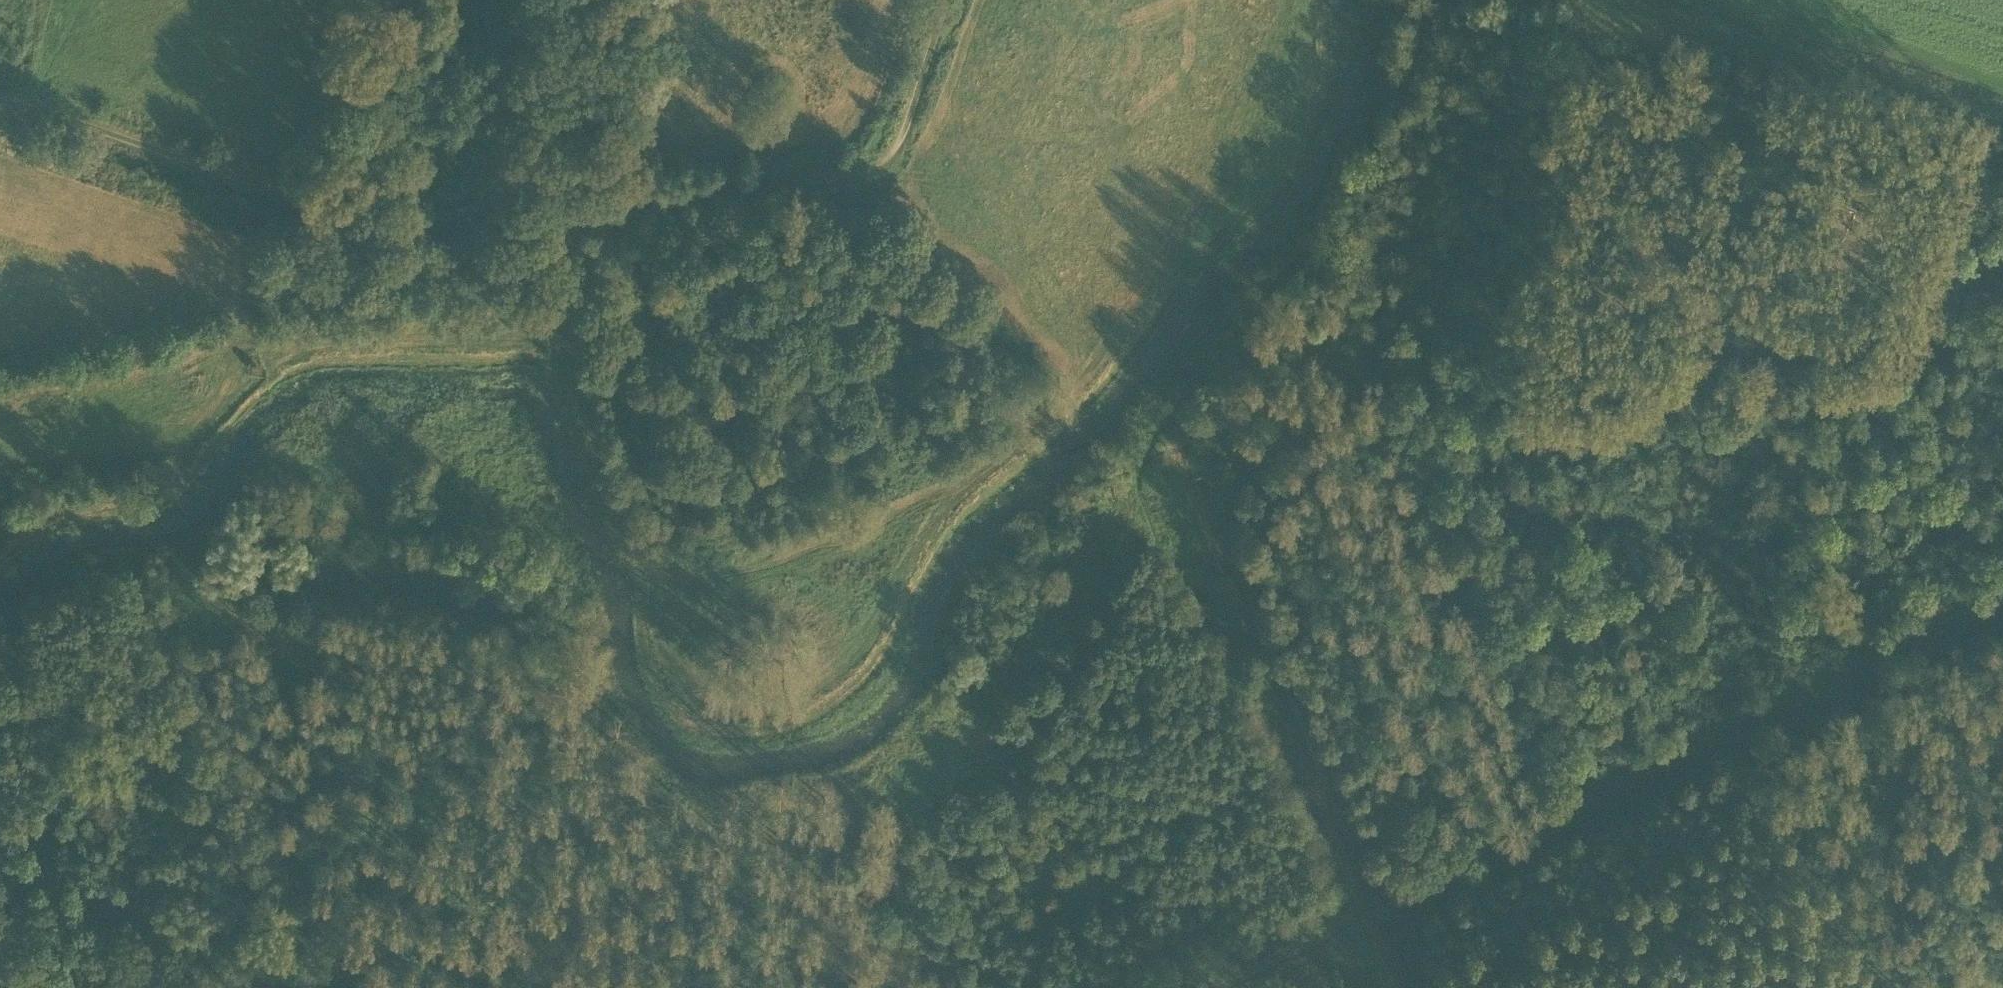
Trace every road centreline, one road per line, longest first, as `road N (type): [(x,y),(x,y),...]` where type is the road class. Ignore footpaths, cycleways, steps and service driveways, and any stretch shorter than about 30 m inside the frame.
road 1 (track): [(0,100),(364,219),(600,207),(747,183),(869,177),(895,151),(943,0)]

